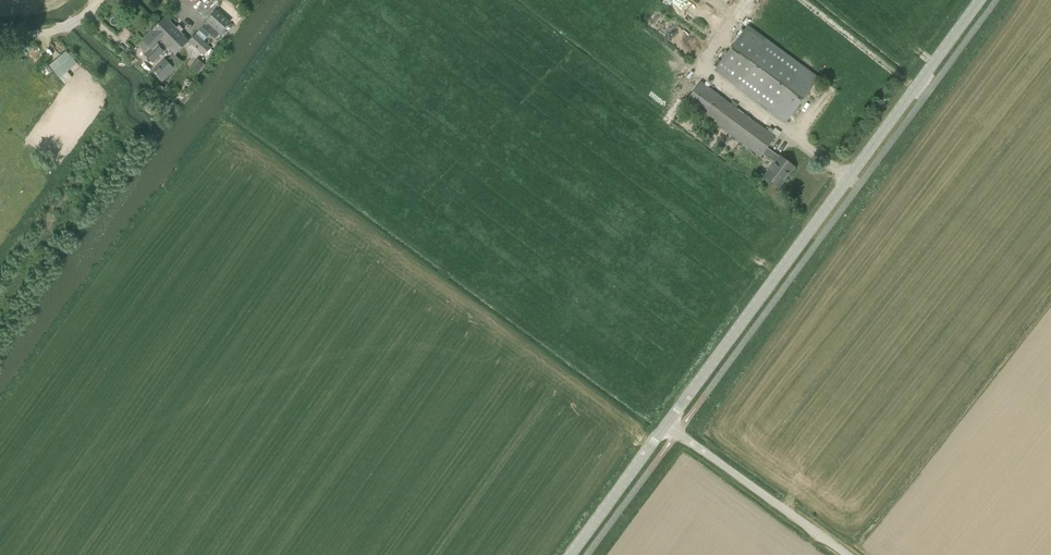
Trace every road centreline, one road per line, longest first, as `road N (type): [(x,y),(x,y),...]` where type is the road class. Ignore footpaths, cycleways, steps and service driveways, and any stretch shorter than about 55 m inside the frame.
road 1 (tertiary): [(668,424),(979,0)]
road 2 (unclassified): [(847,554),(668,424)]
road 3 (tertiary): [(570,554),(668,424)]
road 4 (track): [(801,0),(925,96)]

